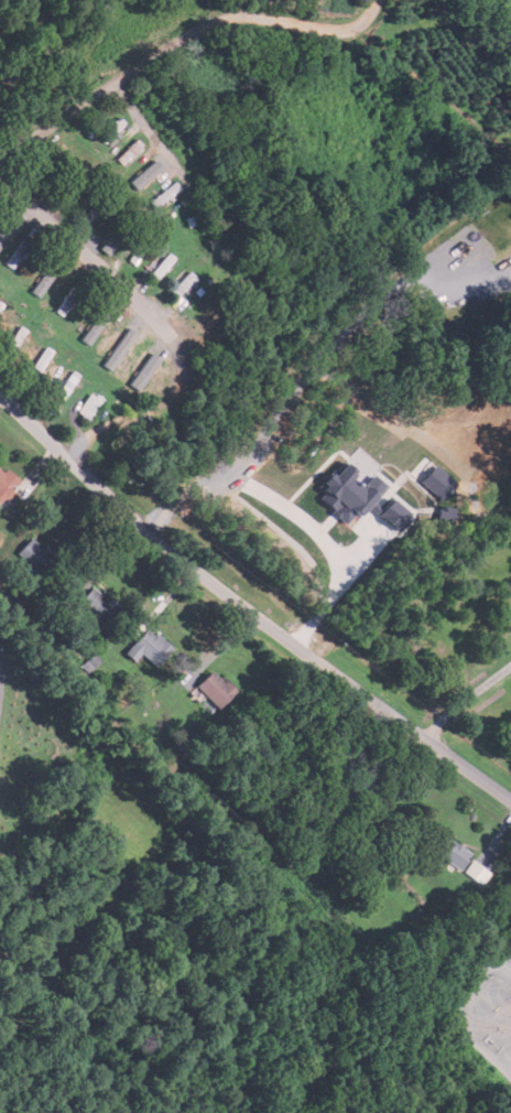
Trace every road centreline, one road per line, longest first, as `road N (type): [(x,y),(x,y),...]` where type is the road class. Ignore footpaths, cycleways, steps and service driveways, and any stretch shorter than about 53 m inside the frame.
road 1 (residential): [(510,800),(210,581),(0,395)]
road 2 (residential): [(0,154),(211,21),(241,14),(340,26),(363,19),(376,0)]
road 3 (residential): [(0,180),(162,325),(183,358),(180,387),(168,398),(95,430),(69,458)]

